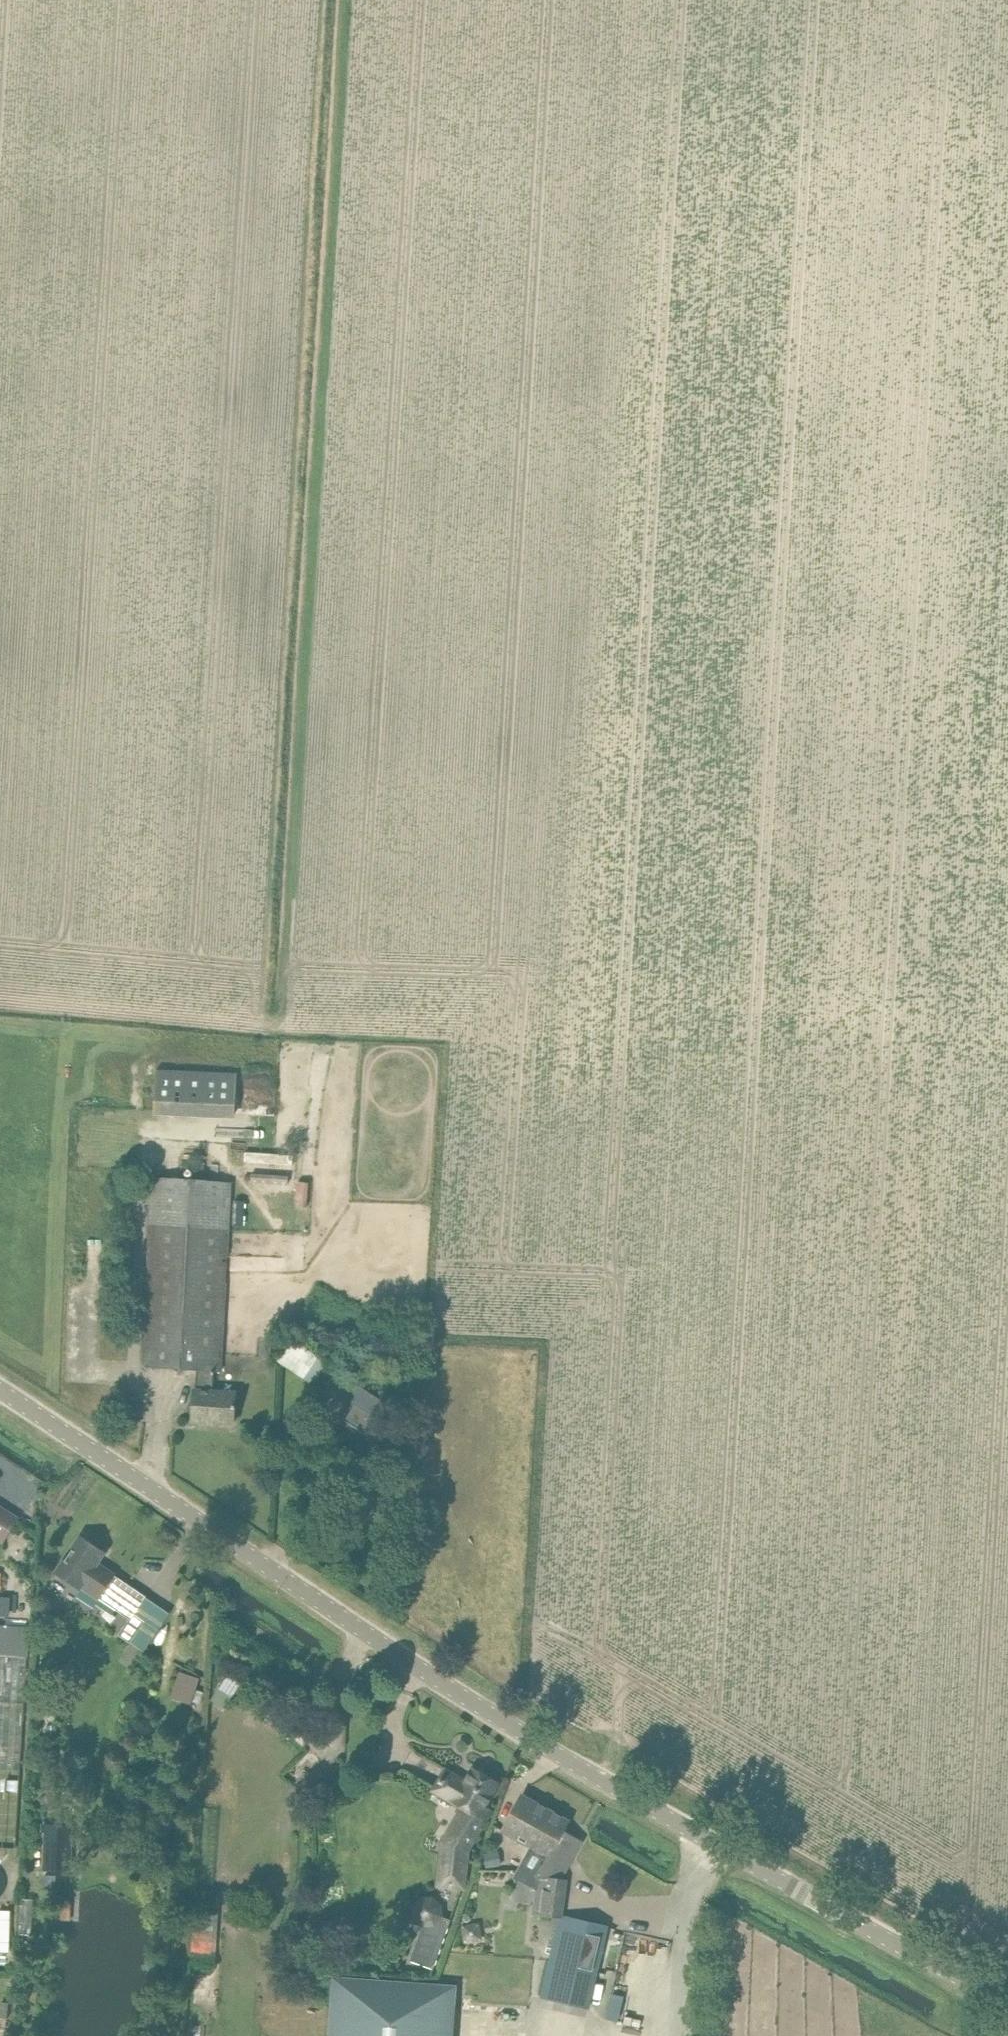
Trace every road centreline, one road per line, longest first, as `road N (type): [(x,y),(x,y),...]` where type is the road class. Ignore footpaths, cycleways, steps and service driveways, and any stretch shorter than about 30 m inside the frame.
road 1 (unclassified): [(1007,2009),(545,1746),(0,1389)]

